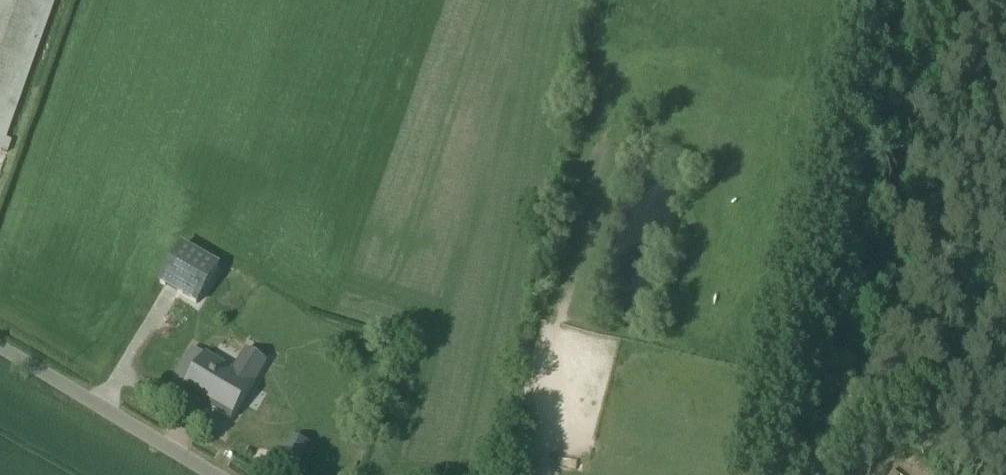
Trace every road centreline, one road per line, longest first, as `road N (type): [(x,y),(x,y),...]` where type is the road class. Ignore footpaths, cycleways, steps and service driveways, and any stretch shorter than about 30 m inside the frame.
road 1 (unclassified): [(213,474),(0,351)]

